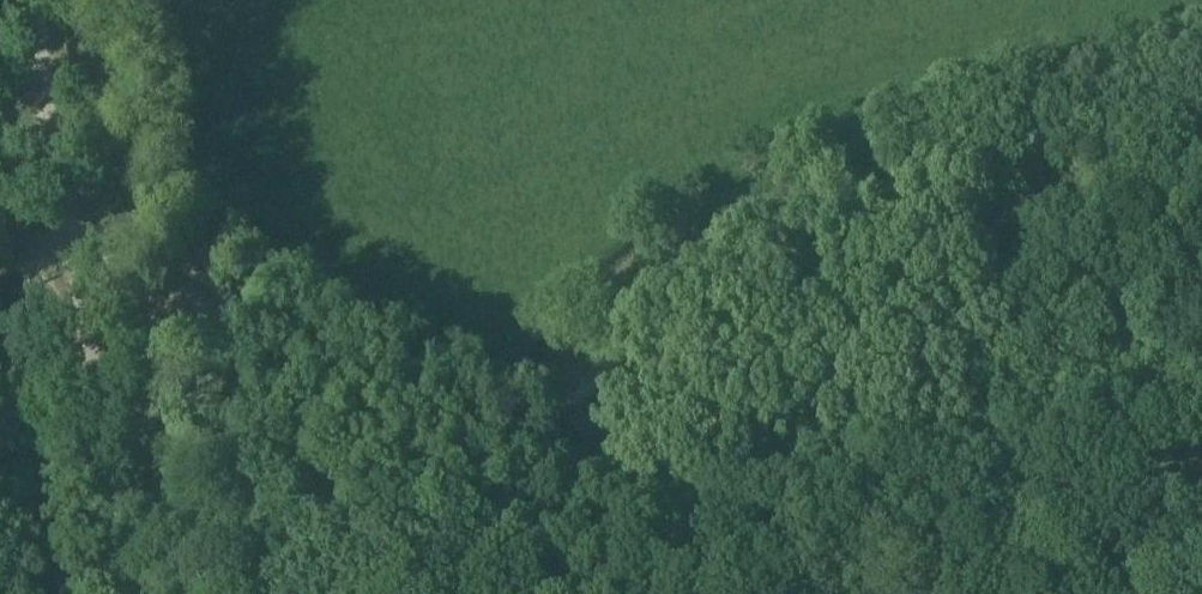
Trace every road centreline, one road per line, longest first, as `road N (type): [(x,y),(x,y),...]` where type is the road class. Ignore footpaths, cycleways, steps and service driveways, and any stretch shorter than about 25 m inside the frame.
road 1 (unclassified): [(707,593),(1201,477)]

